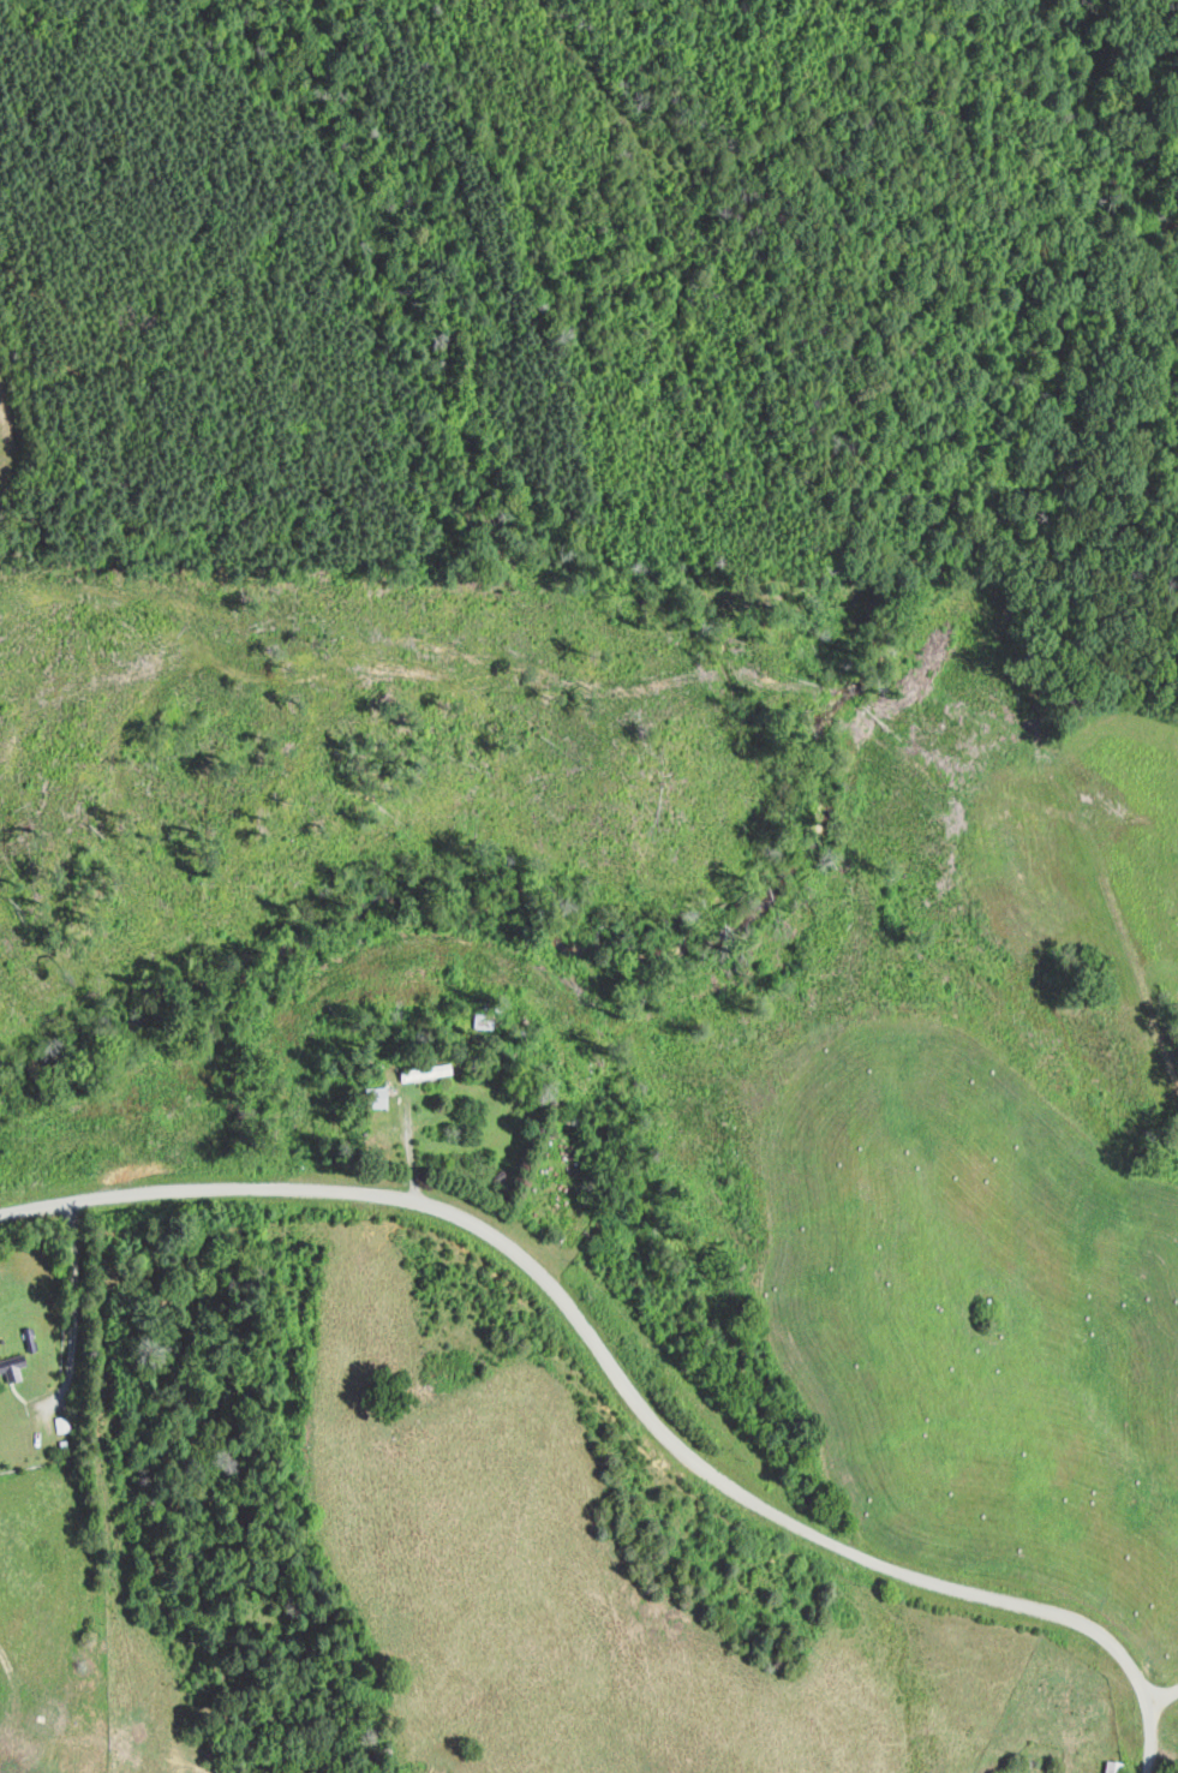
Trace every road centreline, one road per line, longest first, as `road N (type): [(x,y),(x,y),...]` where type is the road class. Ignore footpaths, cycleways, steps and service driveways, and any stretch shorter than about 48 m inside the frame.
road 1 (residential): [(1147,1772),(1149,1702),(1116,1643),(1063,1617),(874,1560),(732,1487),(640,1408),(537,1270),(465,1218),(420,1200),(279,1187),(149,1192),(0,1213)]

